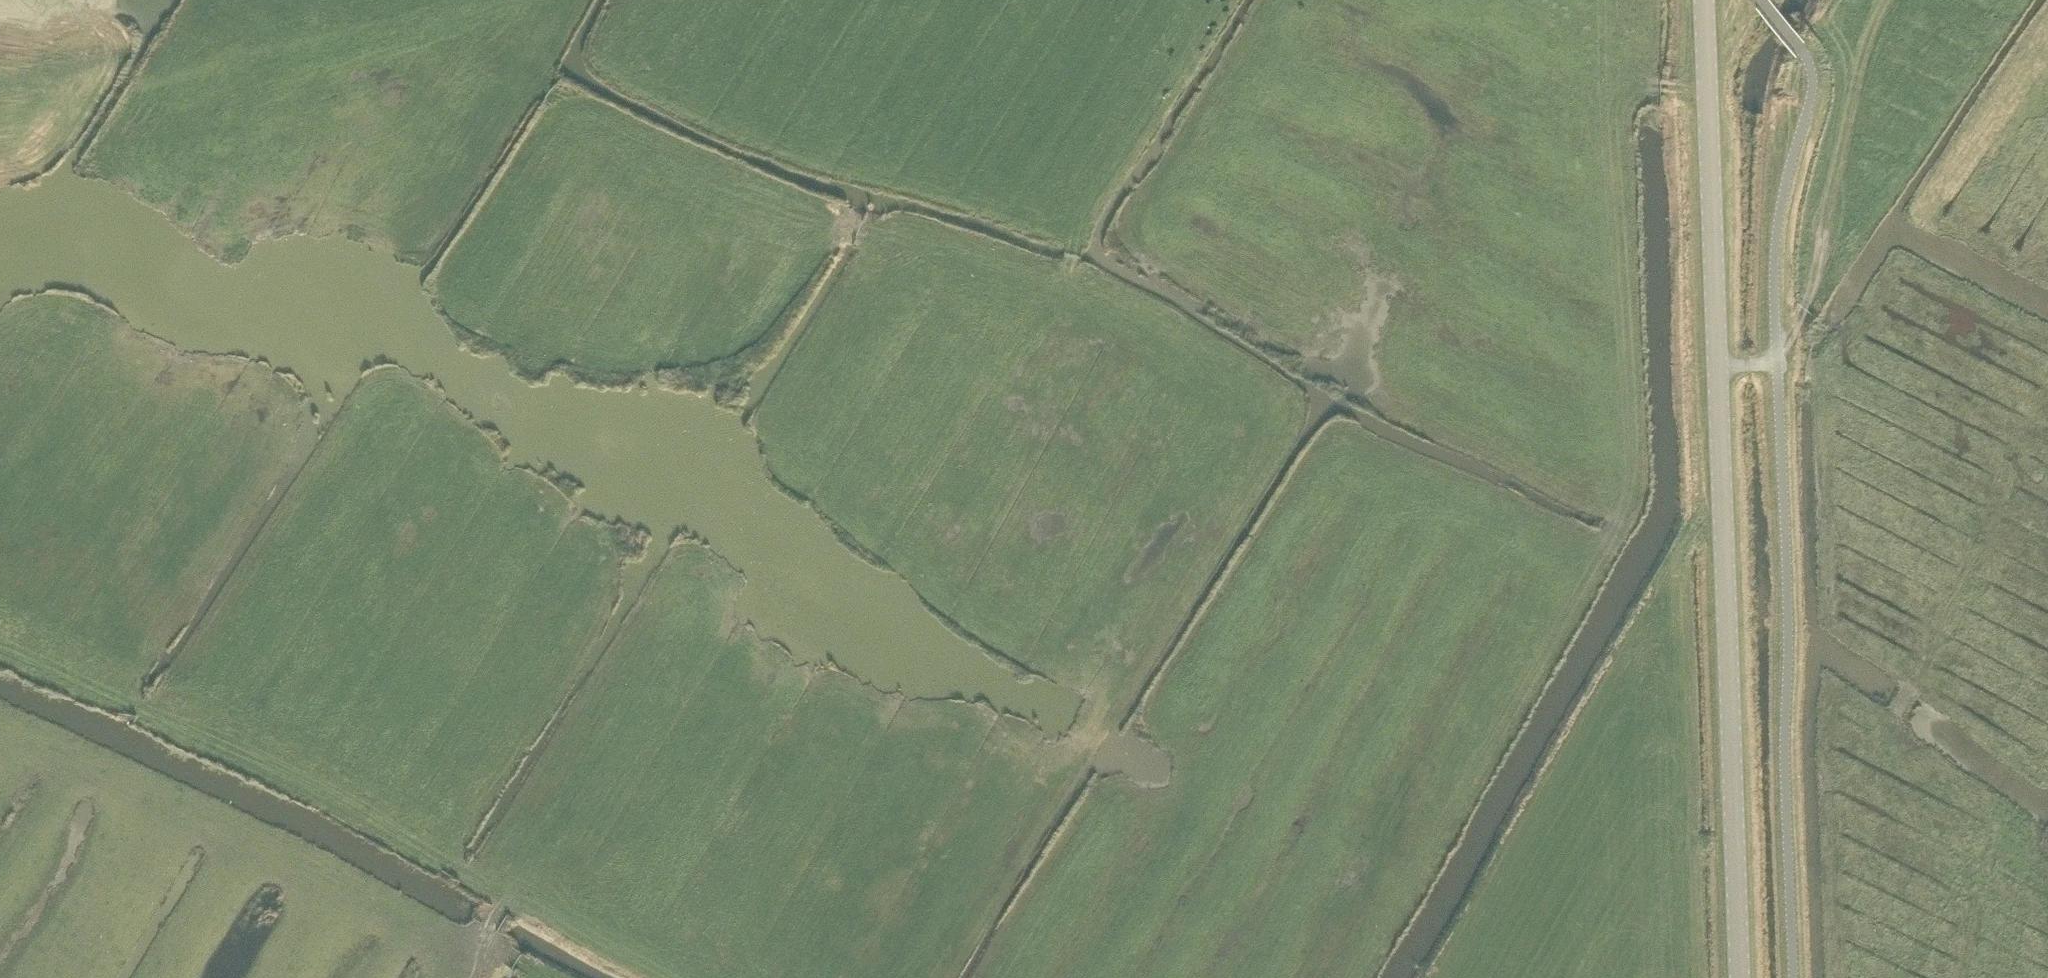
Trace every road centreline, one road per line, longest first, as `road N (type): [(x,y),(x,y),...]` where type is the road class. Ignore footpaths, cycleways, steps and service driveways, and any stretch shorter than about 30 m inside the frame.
road 1 (tertiary): [(1741,977),(1706,0)]

